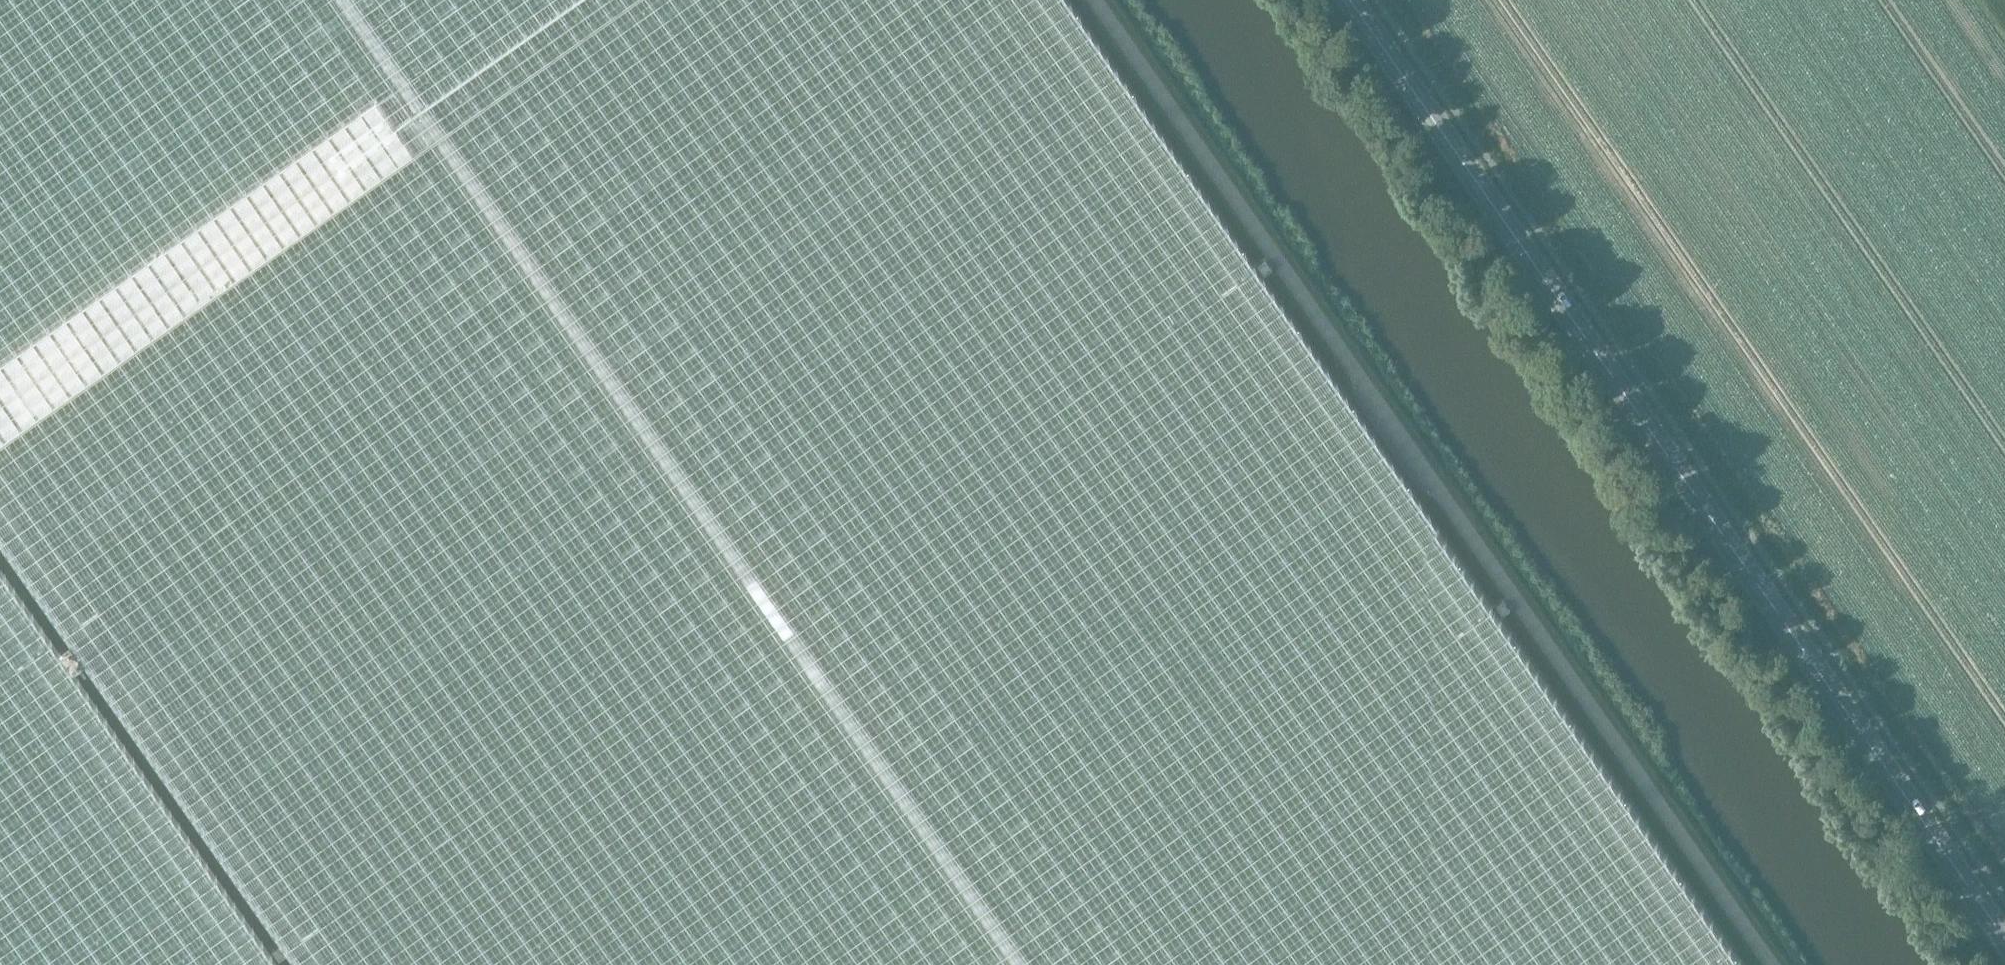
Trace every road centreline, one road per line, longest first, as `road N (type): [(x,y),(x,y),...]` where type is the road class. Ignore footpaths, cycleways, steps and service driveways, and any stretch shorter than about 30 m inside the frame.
road 1 (primary): [(2004,937),(1348,0)]

